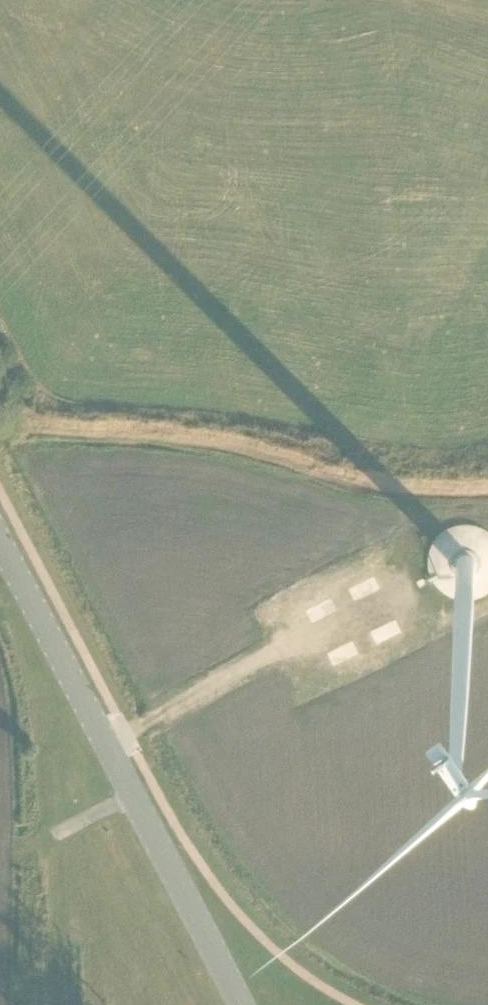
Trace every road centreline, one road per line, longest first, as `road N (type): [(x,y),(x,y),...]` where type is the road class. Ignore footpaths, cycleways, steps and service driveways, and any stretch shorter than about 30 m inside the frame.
road 1 (unclassified): [(238,1004),(0,541)]

